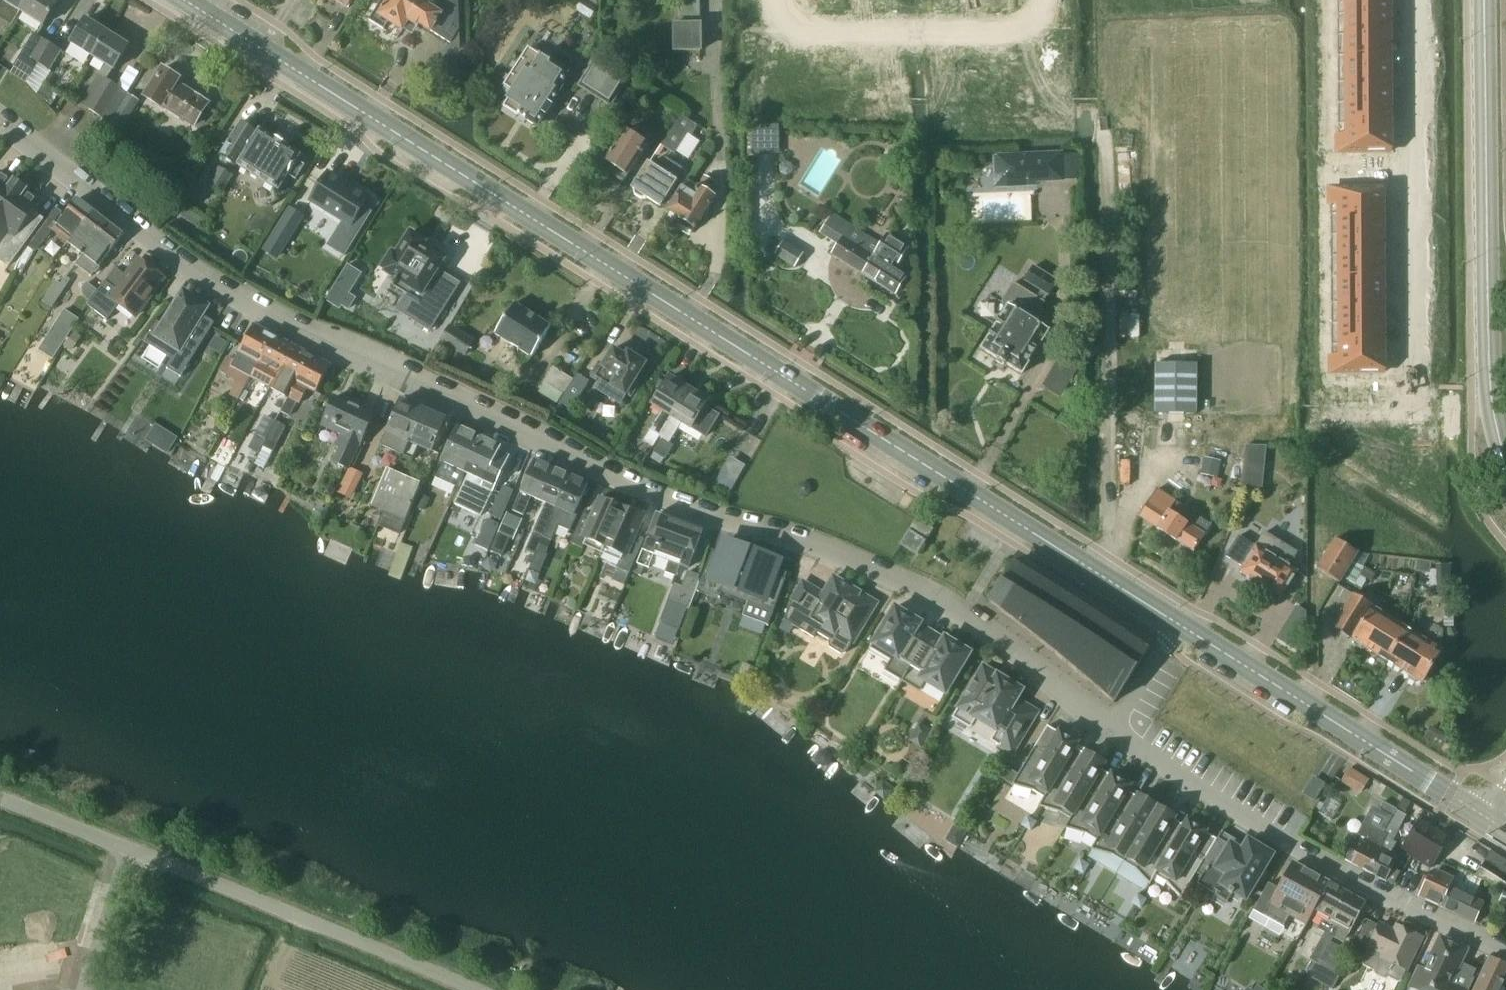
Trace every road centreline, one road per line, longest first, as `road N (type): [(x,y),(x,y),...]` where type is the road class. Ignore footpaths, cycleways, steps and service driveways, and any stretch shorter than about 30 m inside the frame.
road 1 (residential): [(1111,734),(963,617),(891,578),(648,492),(181,265),(0,123)]
road 2 (tertiary): [(1183,626),(188,0)]
road 3 (unclassified): [(473,989),(0,794)]
road 4 (tertiary): [(1505,464),(1488,347),(1485,0)]
road 5 (residential): [(1505,955),(1293,847),(1111,734)]
road 6 (residential): [(1418,376),(1414,0)]
road 7 (tertiary): [(1496,823),(1183,626)]
road 8 (residential): [(1045,0),(1022,28),(805,33),(786,25),(769,0)]
road 9 (residential): [(1111,734),(1183,626)]

